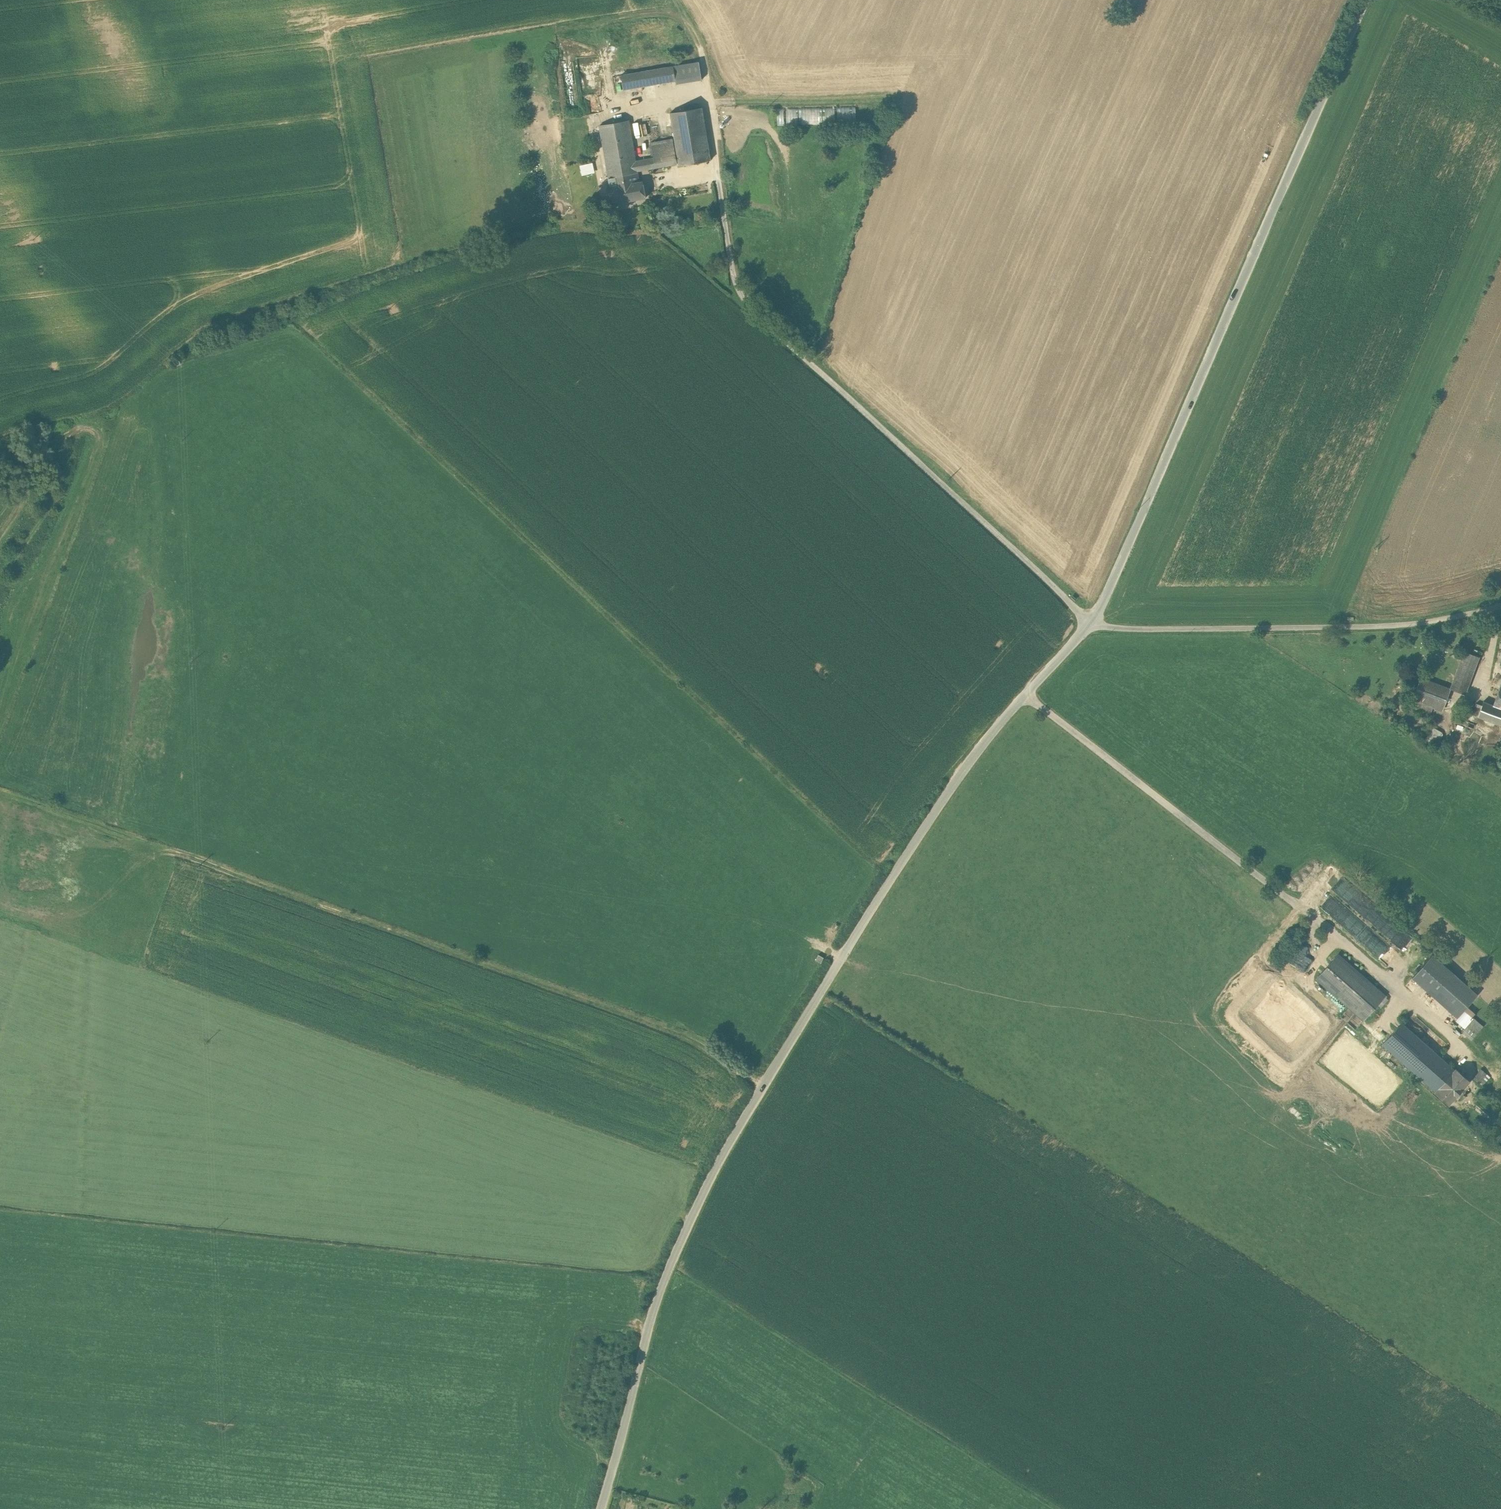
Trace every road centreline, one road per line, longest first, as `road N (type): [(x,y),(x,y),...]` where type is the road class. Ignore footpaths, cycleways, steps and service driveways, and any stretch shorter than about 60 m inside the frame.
road 1 (unclassified): [(601,1508),(648,1310),(709,1176),(940,800),(1091,623)]
road 2 (track): [(761,1085),(701,1039),(0,791)]
road 3 (unclassified): [(1091,623),(1366,0)]
road 4 (unclassified): [(1500,607),(1416,623),(1091,623)]

